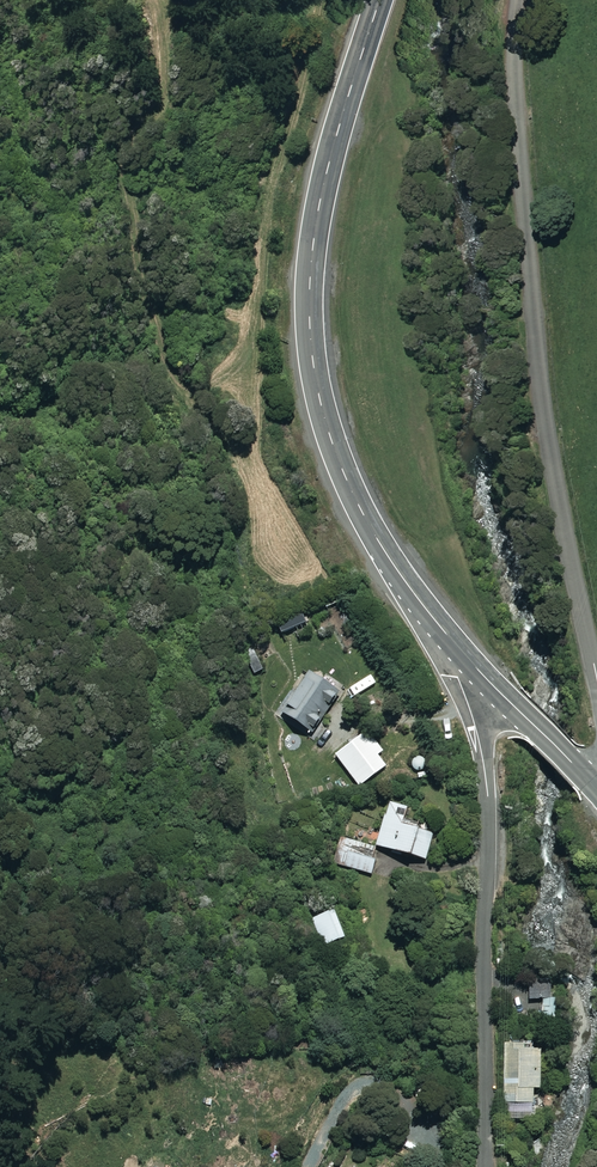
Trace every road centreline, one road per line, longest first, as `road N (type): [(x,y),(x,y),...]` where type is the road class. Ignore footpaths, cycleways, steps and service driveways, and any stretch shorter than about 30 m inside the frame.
road 1 (trunk): [(367,0),(320,153),(300,320),(316,405),(343,487),(391,571),(477,665)]
road 2 (unclassified): [(596,677),(532,334),(519,0)]
road 3 (tertiary): [(481,1166),(483,949),(509,824),(477,665)]
road 4 (trunk): [(477,665),(591,783)]

